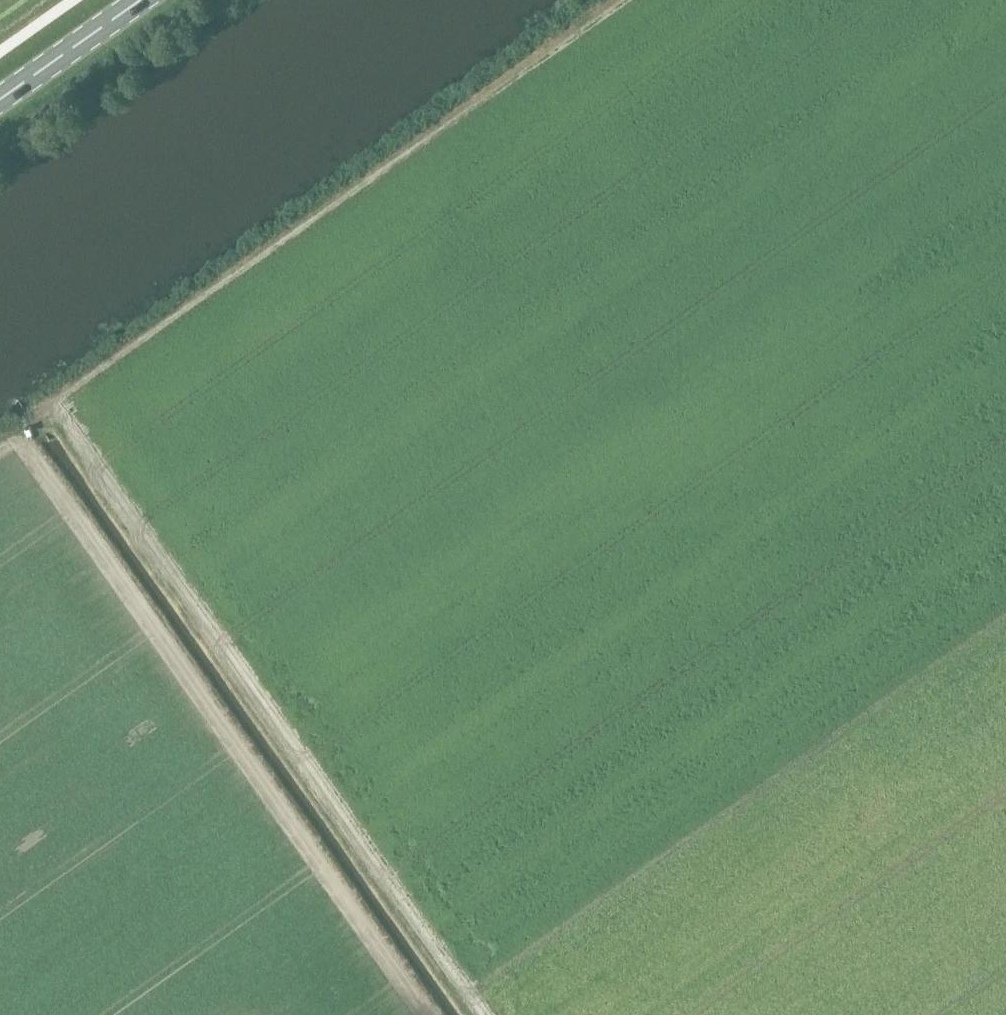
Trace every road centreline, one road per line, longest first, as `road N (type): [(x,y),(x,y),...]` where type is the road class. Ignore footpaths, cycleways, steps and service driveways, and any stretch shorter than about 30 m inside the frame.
road 1 (primary): [(0,99),(141,0)]

